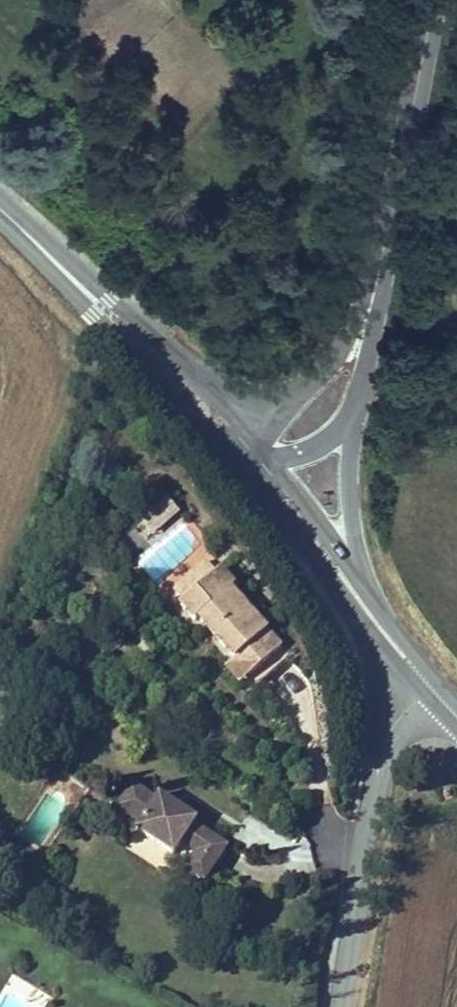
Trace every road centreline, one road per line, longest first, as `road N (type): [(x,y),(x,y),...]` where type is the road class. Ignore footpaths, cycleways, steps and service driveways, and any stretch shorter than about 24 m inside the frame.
road 1 (tertiary): [(0,216),(243,468)]
road 2 (residential): [(337,1006),(382,747),(431,689)]
road 3 (tertiary): [(433,0),(374,293)]
road 4 (tertiary): [(243,468),(343,595),(431,689)]
road 5 (tertiary): [(205,391),(0,205)]
road 6 (tertiary): [(359,578),(347,489),(351,418)]
road 7 (tertiary): [(359,578),(270,463)]
road 8 (tertiary): [(431,689),(359,578)]
road 9 (tertiary): [(351,418),(374,293)]

